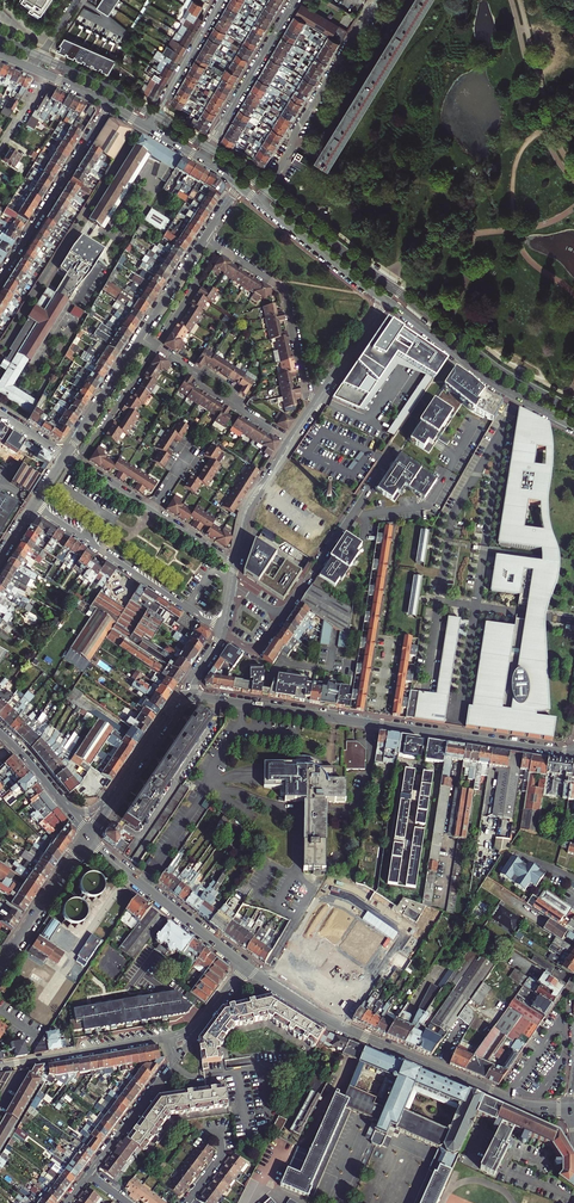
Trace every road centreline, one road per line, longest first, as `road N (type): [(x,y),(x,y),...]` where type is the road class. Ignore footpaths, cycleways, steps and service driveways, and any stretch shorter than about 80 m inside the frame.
road 1 (secondary): [(182,694),(573,755)]
road 2 (secondary): [(572,1107),(506,1098),(336,1023),(245,966)]
road 3 (residential): [(259,201),(378,0)]
road 4 (secondary): [(385,300),(496,385),(573,426)]
road 5 (residential): [(35,503),(222,631)]
road 6 (residential): [(109,104),(0,278)]
road 7 (secondary): [(245,966),(87,835)]
road 8 (residential): [(219,249),(288,291),(310,411)]
road 9 (residential): [(396,449),(281,612)]
road 10 (residential): [(167,1036),(0,1067)]
road 11 (residential): [(209,147),(294,0)]
road 12 (secondary): [(259,201),(385,300)]
road 13 (secondary): [(0,965),(87,835)]
road 14 (residential): [(222,0),(148,128)]
road 15 (residential): [(155,347),(86,451),(66,455)]
road 16 (residential): [(89,1174),(175,1059)]
road 17 (residential): [(141,337),(66,455)]
road 18 (residential): [(290,441),(245,513),(235,565)]
road 19 (residential): [(385,300),(310,411)]
road 20 (secondary): [(115,794),(182,694)]

